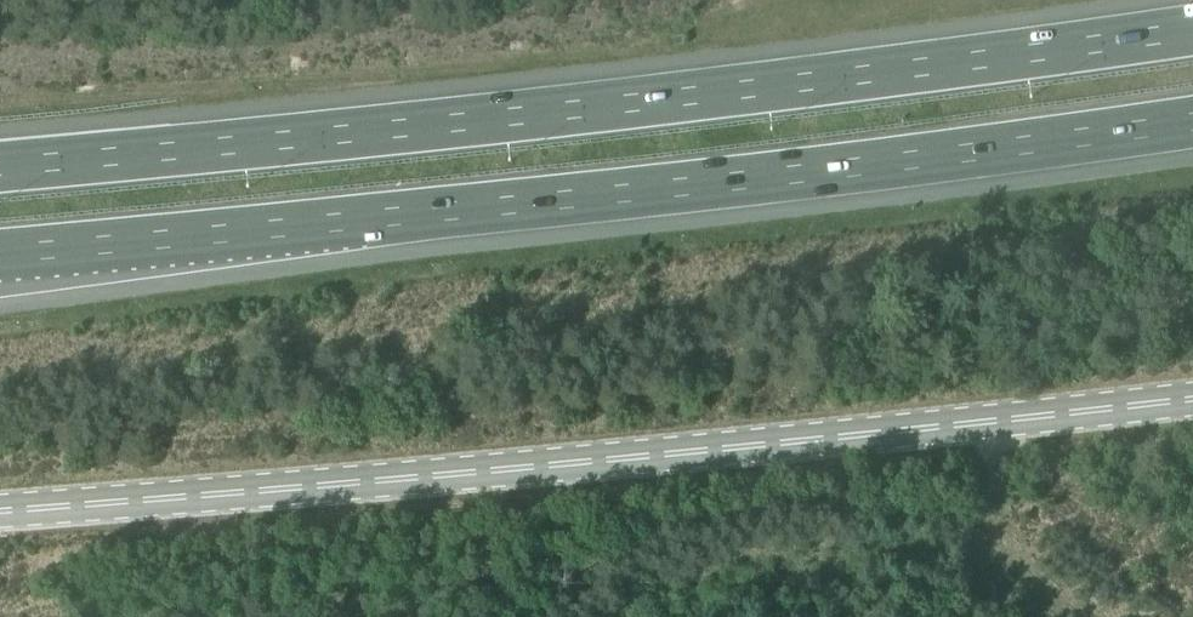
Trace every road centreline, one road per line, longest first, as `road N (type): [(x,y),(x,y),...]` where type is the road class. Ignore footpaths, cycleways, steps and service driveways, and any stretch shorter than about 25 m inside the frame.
road 1 (motorway): [(1192,30),(666,101),(0,168)]
road 2 (motorway): [(0,254),(650,192),(1192,122)]

